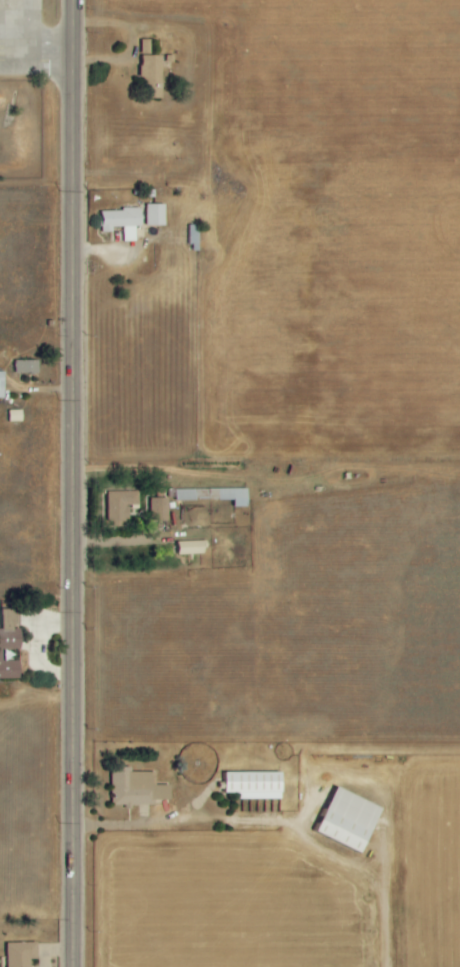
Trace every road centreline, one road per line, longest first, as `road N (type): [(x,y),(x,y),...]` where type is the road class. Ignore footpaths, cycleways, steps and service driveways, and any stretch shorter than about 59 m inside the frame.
road 1 (tertiary): [(74,966),(74,0)]

